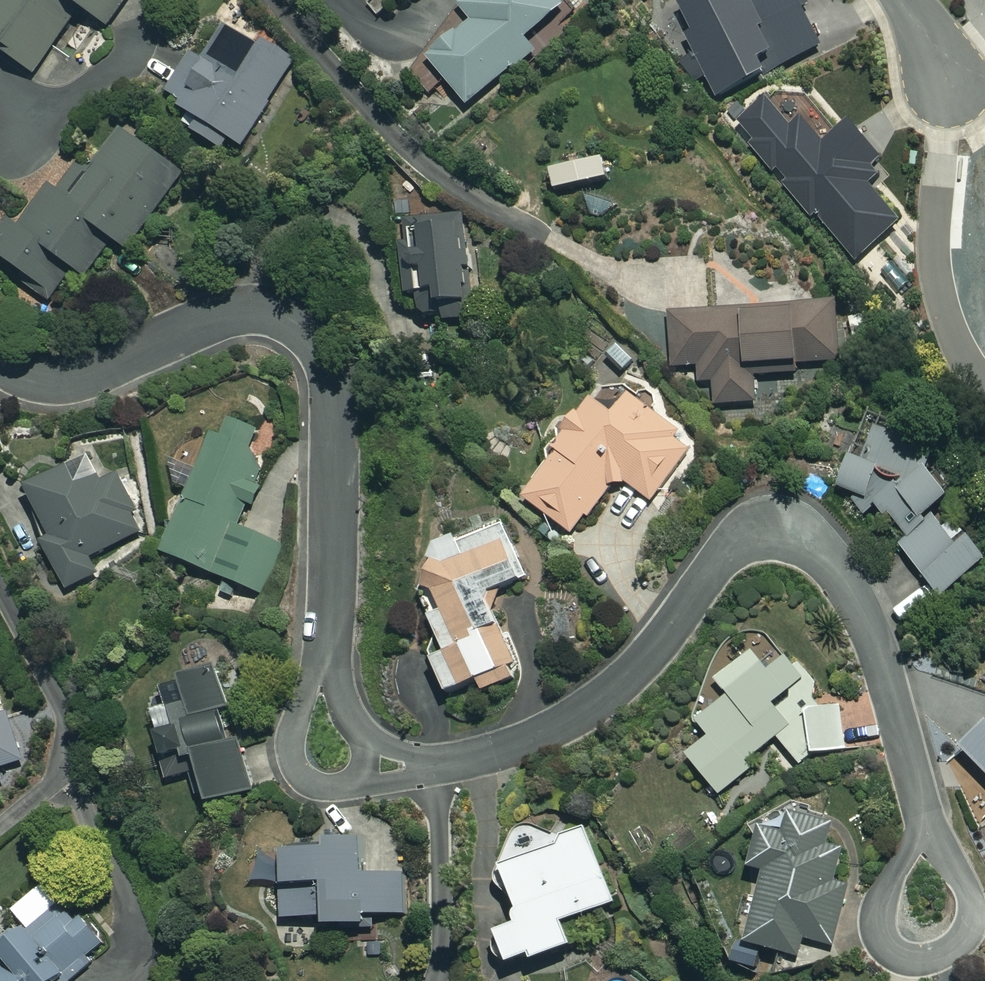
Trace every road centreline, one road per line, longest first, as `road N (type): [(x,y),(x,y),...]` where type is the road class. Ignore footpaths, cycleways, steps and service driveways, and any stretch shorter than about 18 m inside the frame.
road 1 (residential): [(404,767),(487,756),(579,714),(627,679),(667,634),(727,547),(744,534),(787,530),(832,562),(859,605),(921,823)]
road 2 (residential): [(0,359),(32,380),(56,380),(229,315),(257,310),(305,326),(323,347),(332,381),(325,654)]
road 3 (residential): [(921,823),(963,879),(970,905),(961,944),(926,963),(904,962),(881,936),(900,864)]
road 4 (residential): [(404,767),(343,790),(305,782),(295,767),(295,729),(325,654)]
road 5 (residential): [(139,46),(64,100),(26,98),(0,80)]
road 6 (residential): [(325,654),(356,725),(404,767)]

